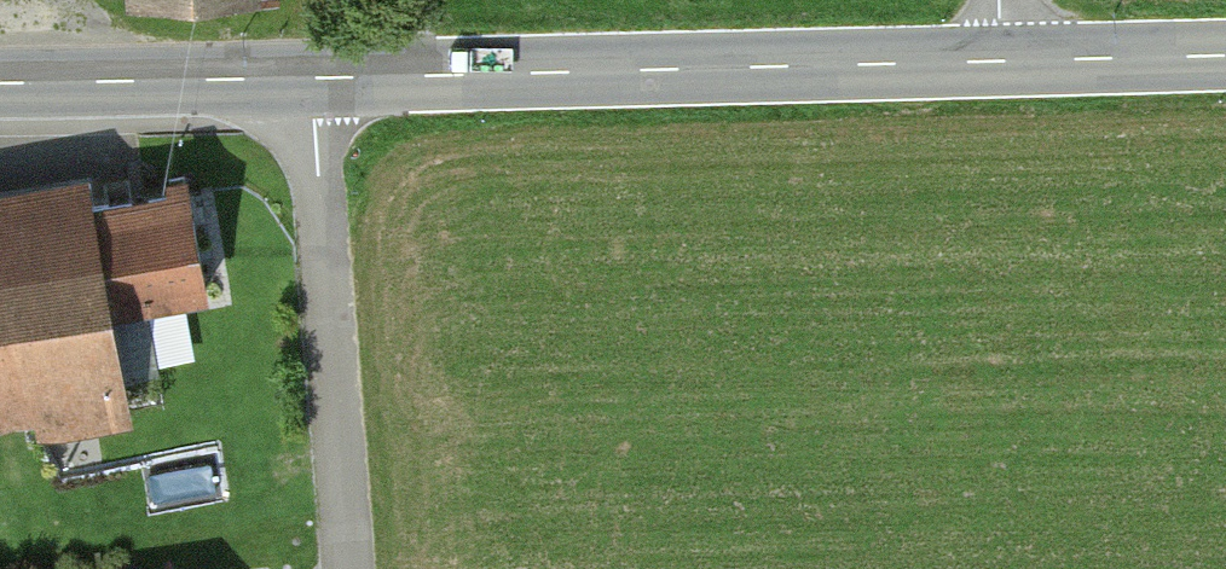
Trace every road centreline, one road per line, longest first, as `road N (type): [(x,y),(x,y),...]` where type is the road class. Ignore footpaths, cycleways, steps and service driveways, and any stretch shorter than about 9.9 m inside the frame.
road 1 (tertiary): [(1007,58),(314,78)]
road 2 (residential): [(314,78),(350,568)]
road 3 (tertiary): [(314,78),(0,83)]
road 4 (tertiary): [(1225,52),(1007,58)]

